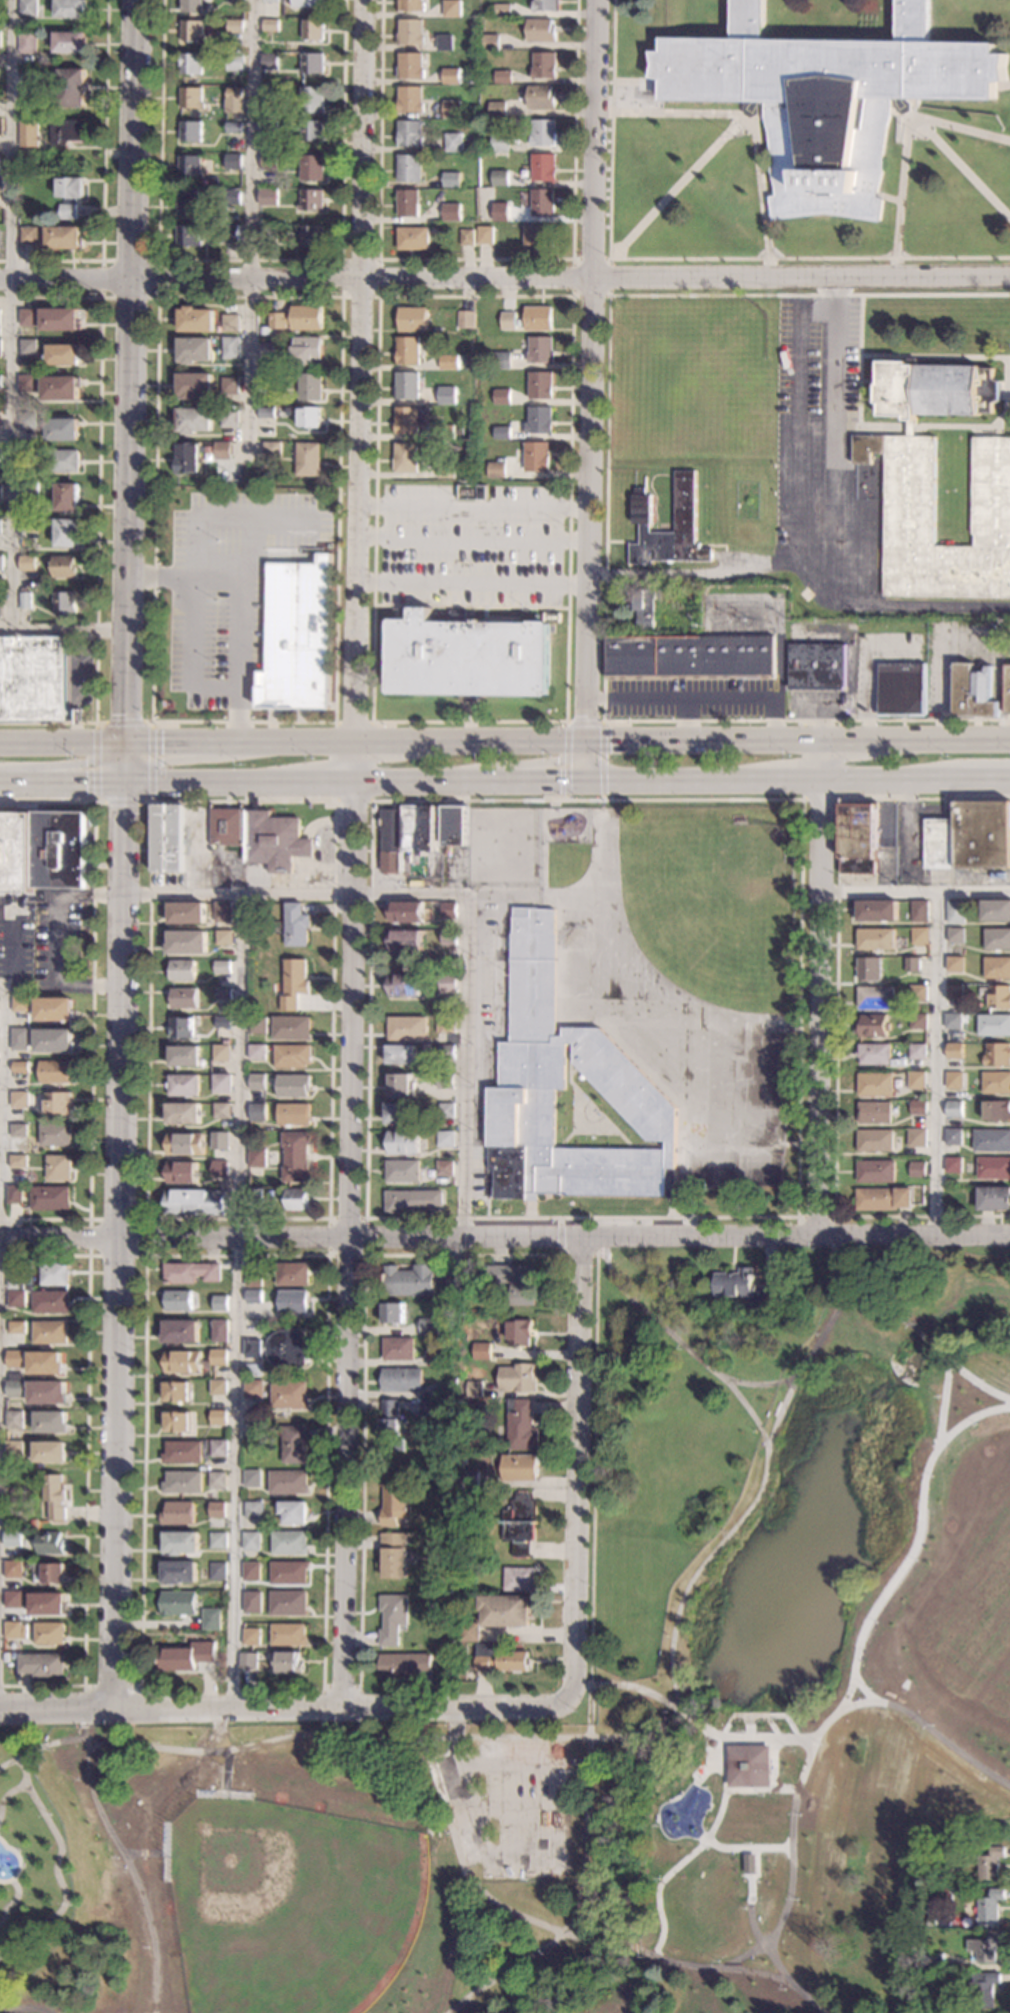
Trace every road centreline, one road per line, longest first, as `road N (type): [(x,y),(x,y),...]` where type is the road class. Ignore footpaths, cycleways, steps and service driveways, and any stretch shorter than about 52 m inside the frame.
road 1 (residential): [(345,1708),(363,0)]
road 2 (primary): [(1009,740),(0,747)]
road 3 (residential): [(1009,1237),(0,1238)]
road 4 (residential): [(1009,278),(0,279)]
road 5 (tertiary): [(113,1708),(125,785)]
road 6 (tertiary): [(125,785),(136,0)]
road 7 (residential): [(583,782),(595,0)]
road 8 (residential): [(816,1236),(819,743)]
road 9 (residential): [(573,1700),(585,1238)]
road 10 (residential): [(573,1700),(113,1708)]
road 11 (primary): [(583,782),(961,781)]
road 12 (primary): [(125,785),(494,783)]
road 13 (primary): [(0,771),(125,747)]
road 14 (primary): [(0,786),(125,785)]
road 15 (primary): [(237,745),(151,768),(125,785)]

